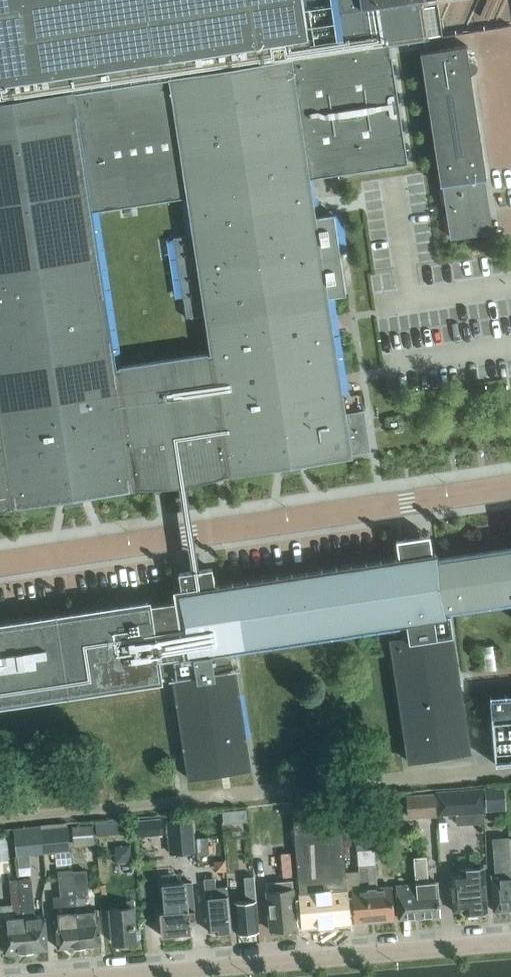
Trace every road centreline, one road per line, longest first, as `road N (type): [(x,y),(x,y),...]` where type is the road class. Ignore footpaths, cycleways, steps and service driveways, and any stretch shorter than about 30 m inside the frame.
road 1 (residential): [(510,937),(58,976)]

